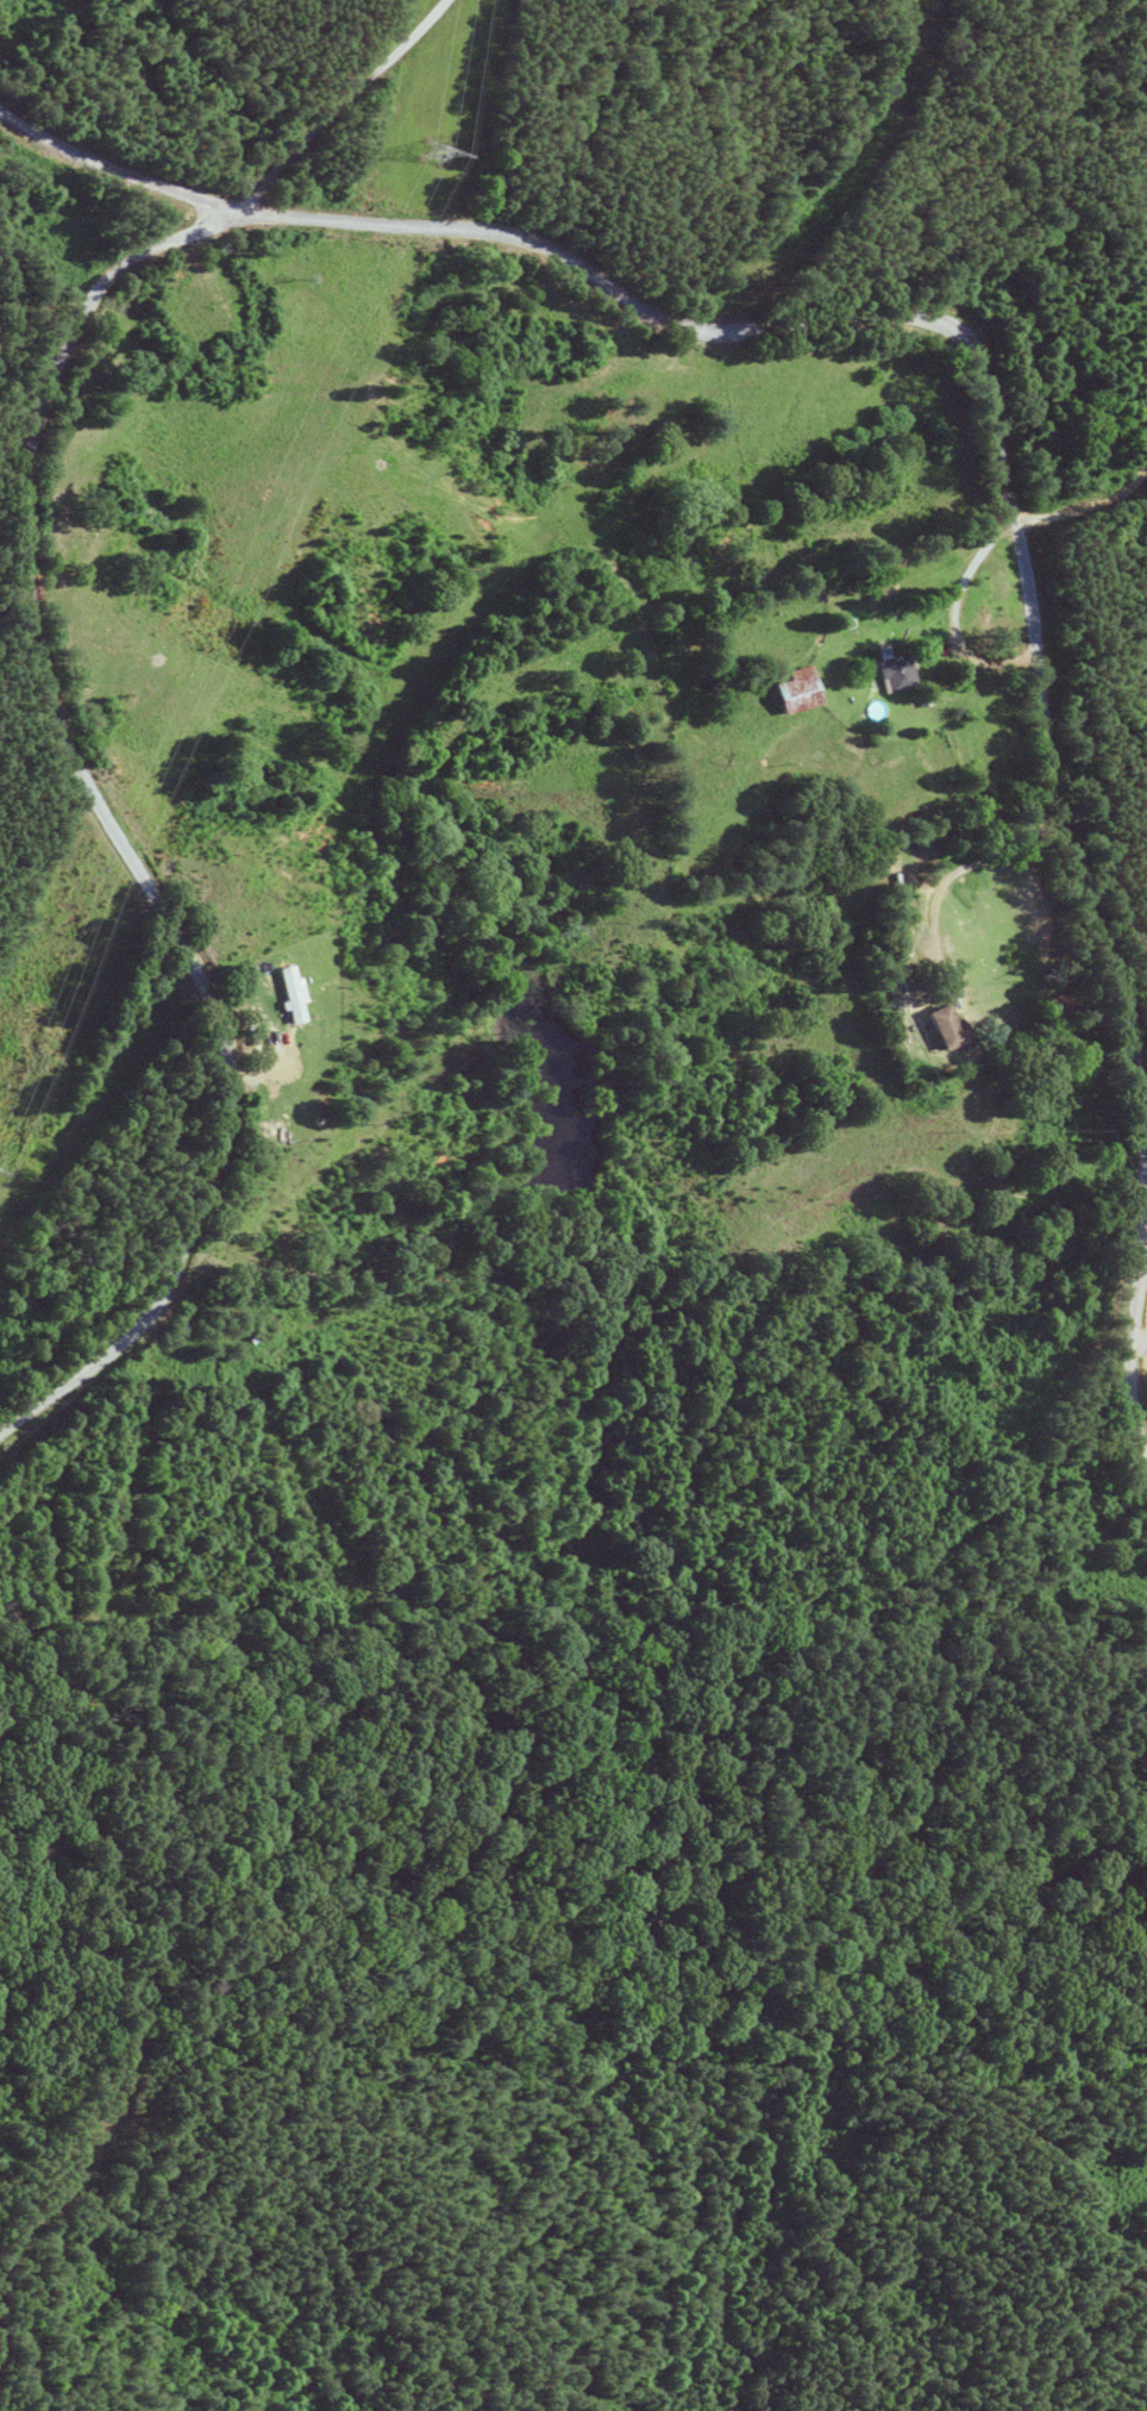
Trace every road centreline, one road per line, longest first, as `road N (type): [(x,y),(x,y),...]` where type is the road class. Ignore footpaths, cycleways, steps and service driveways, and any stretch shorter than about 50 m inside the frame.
road 1 (residential): [(1146,1075),(1133,1060),(1058,823),(1024,577),(988,414),(905,267),(181,125),(162,95),(51,33),(18,0)]
road 2 (residential): [(0,1380),(76,1335),(88,1298),(181,1199),(193,927),(156,817),(8,545),(8,435),(33,373),(181,125)]

